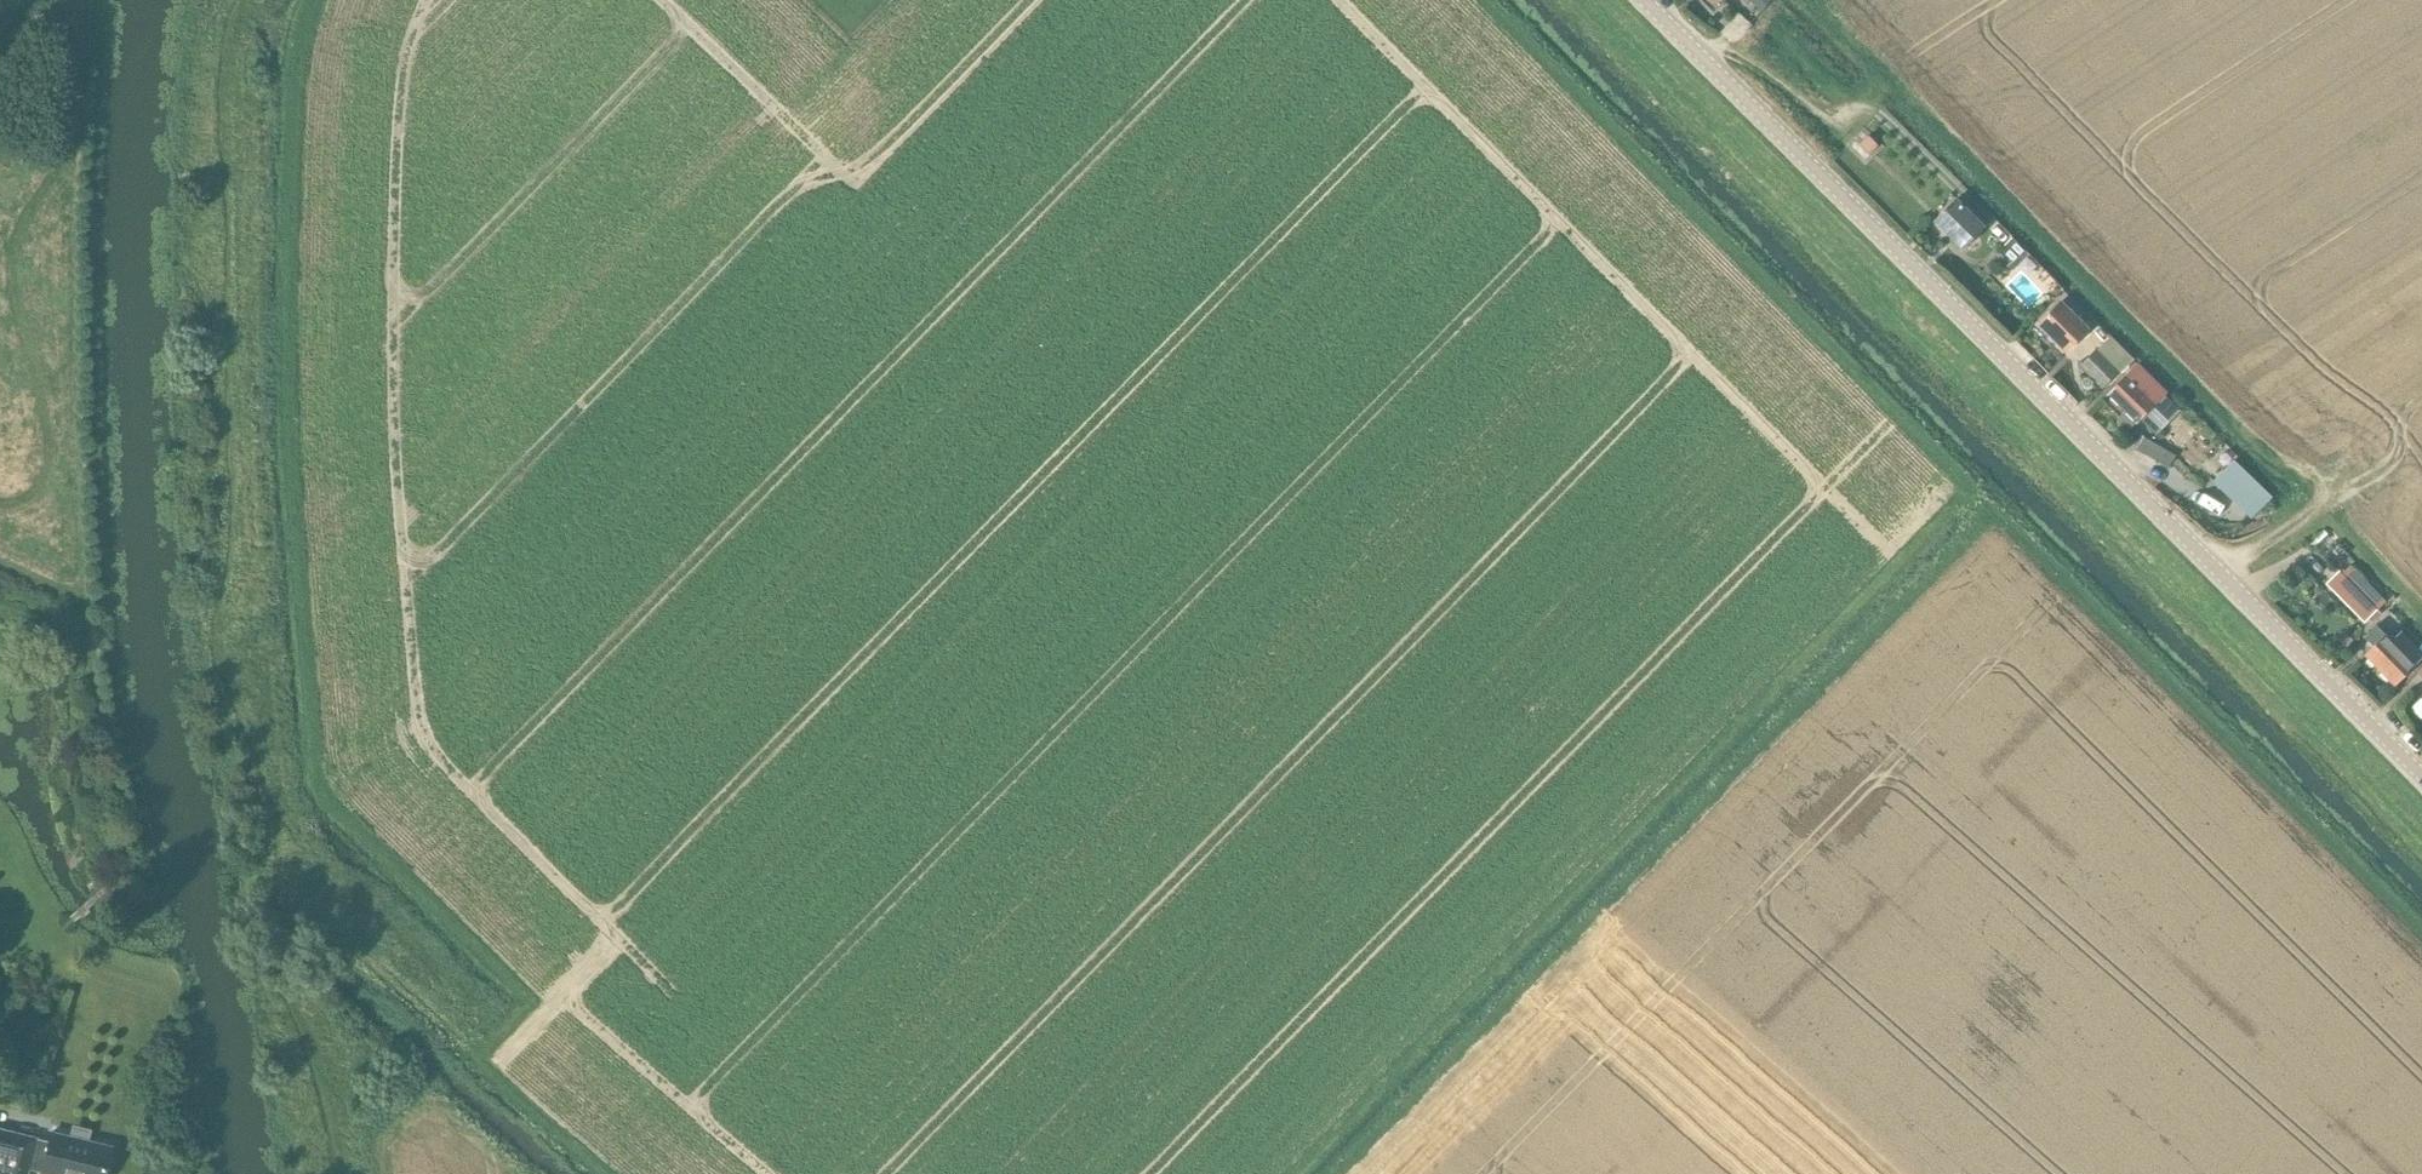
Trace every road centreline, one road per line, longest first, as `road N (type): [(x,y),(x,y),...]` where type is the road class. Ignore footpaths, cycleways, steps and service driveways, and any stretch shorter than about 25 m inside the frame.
road 1 (tertiary): [(2421,772),(1644,0)]
road 2 (track): [(2223,573),(2331,500)]

